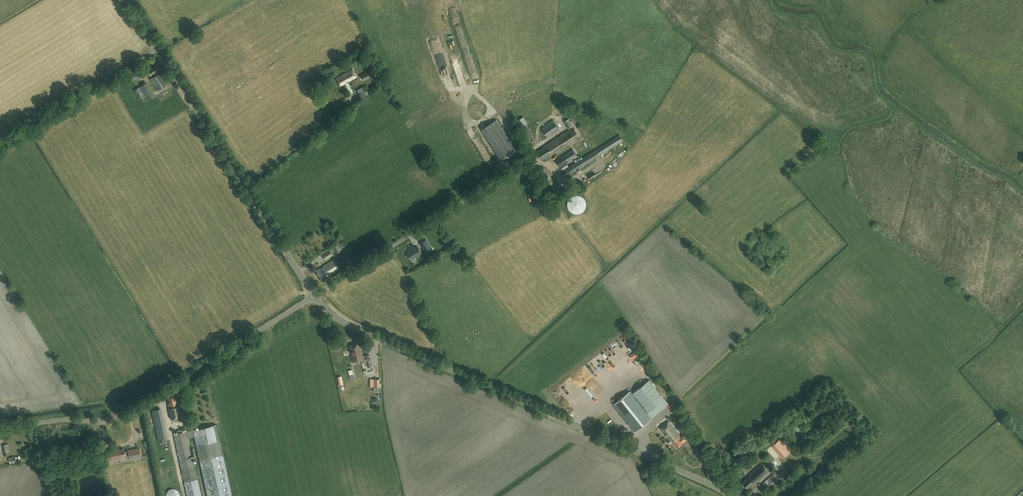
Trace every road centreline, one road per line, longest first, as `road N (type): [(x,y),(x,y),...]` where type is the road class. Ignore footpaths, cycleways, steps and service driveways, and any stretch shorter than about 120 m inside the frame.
road 1 (unclassified): [(731,495),(359,330),(314,295)]
road 2 (unclassified): [(0,427),(113,418),(314,295)]
road 3 (unclassified): [(314,295),(158,47)]
road 4 (unclassified): [(314,295),(524,163)]
road 5 (unclassified): [(0,144),(158,47)]

